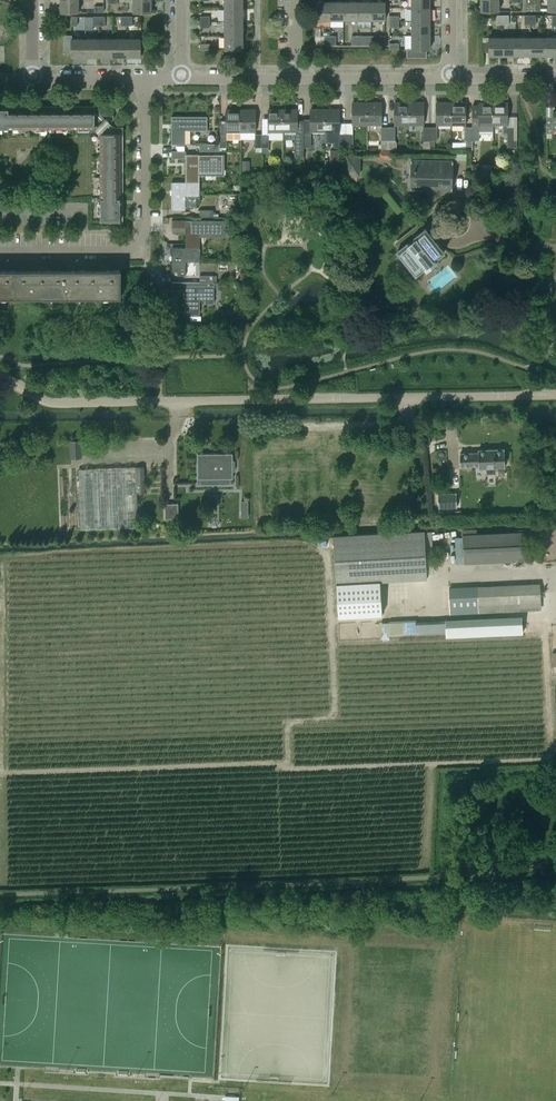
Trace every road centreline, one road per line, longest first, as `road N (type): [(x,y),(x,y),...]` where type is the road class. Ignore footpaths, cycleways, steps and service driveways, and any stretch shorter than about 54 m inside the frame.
road 1 (unclassified): [(555,394),(53,403),(0,375)]
road 2 (residential): [(0,252),(141,251),(144,78)]
road 3 (residential): [(452,78),(181,78)]

